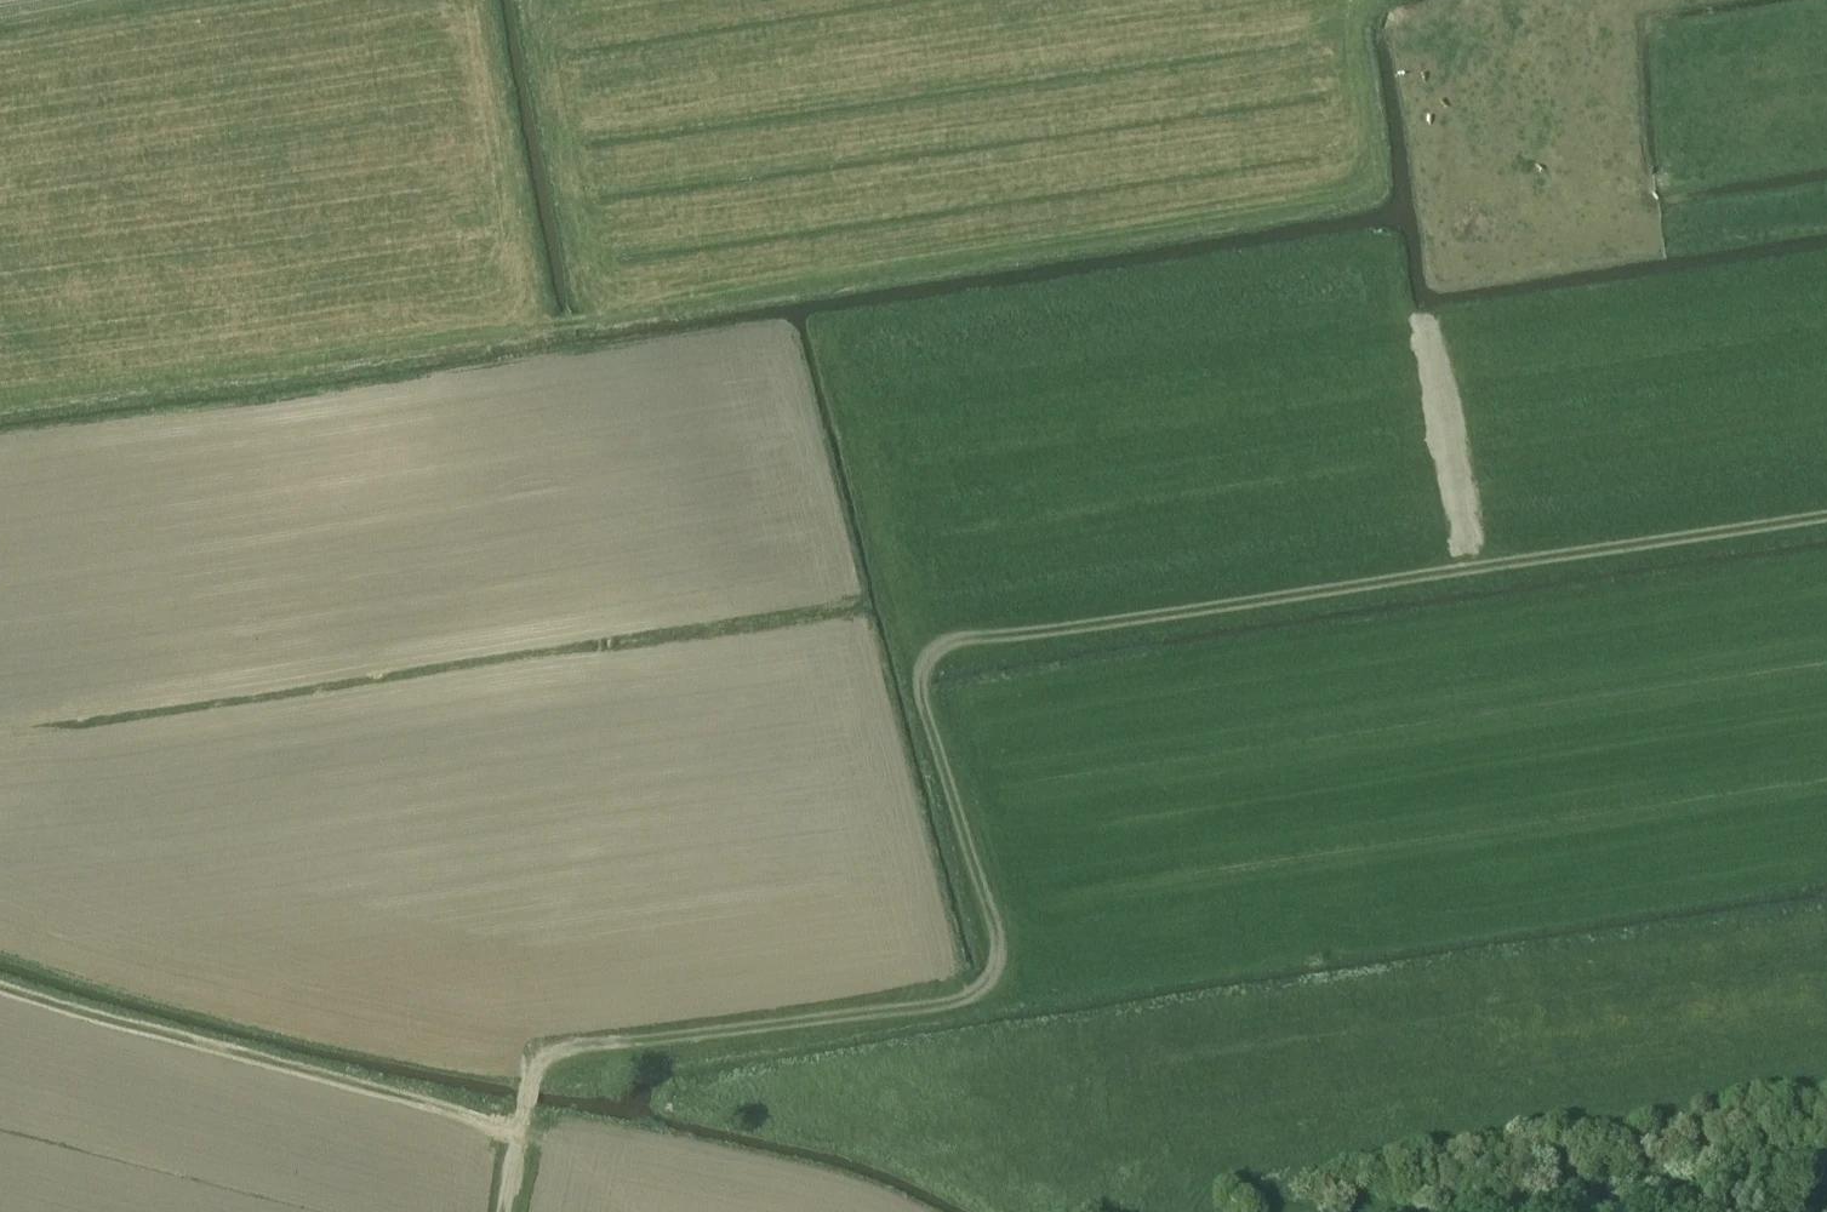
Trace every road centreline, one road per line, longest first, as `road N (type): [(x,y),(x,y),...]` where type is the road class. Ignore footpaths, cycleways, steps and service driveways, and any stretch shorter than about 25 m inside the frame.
road 1 (track): [(538,1052),(517,1127),(0,987)]

